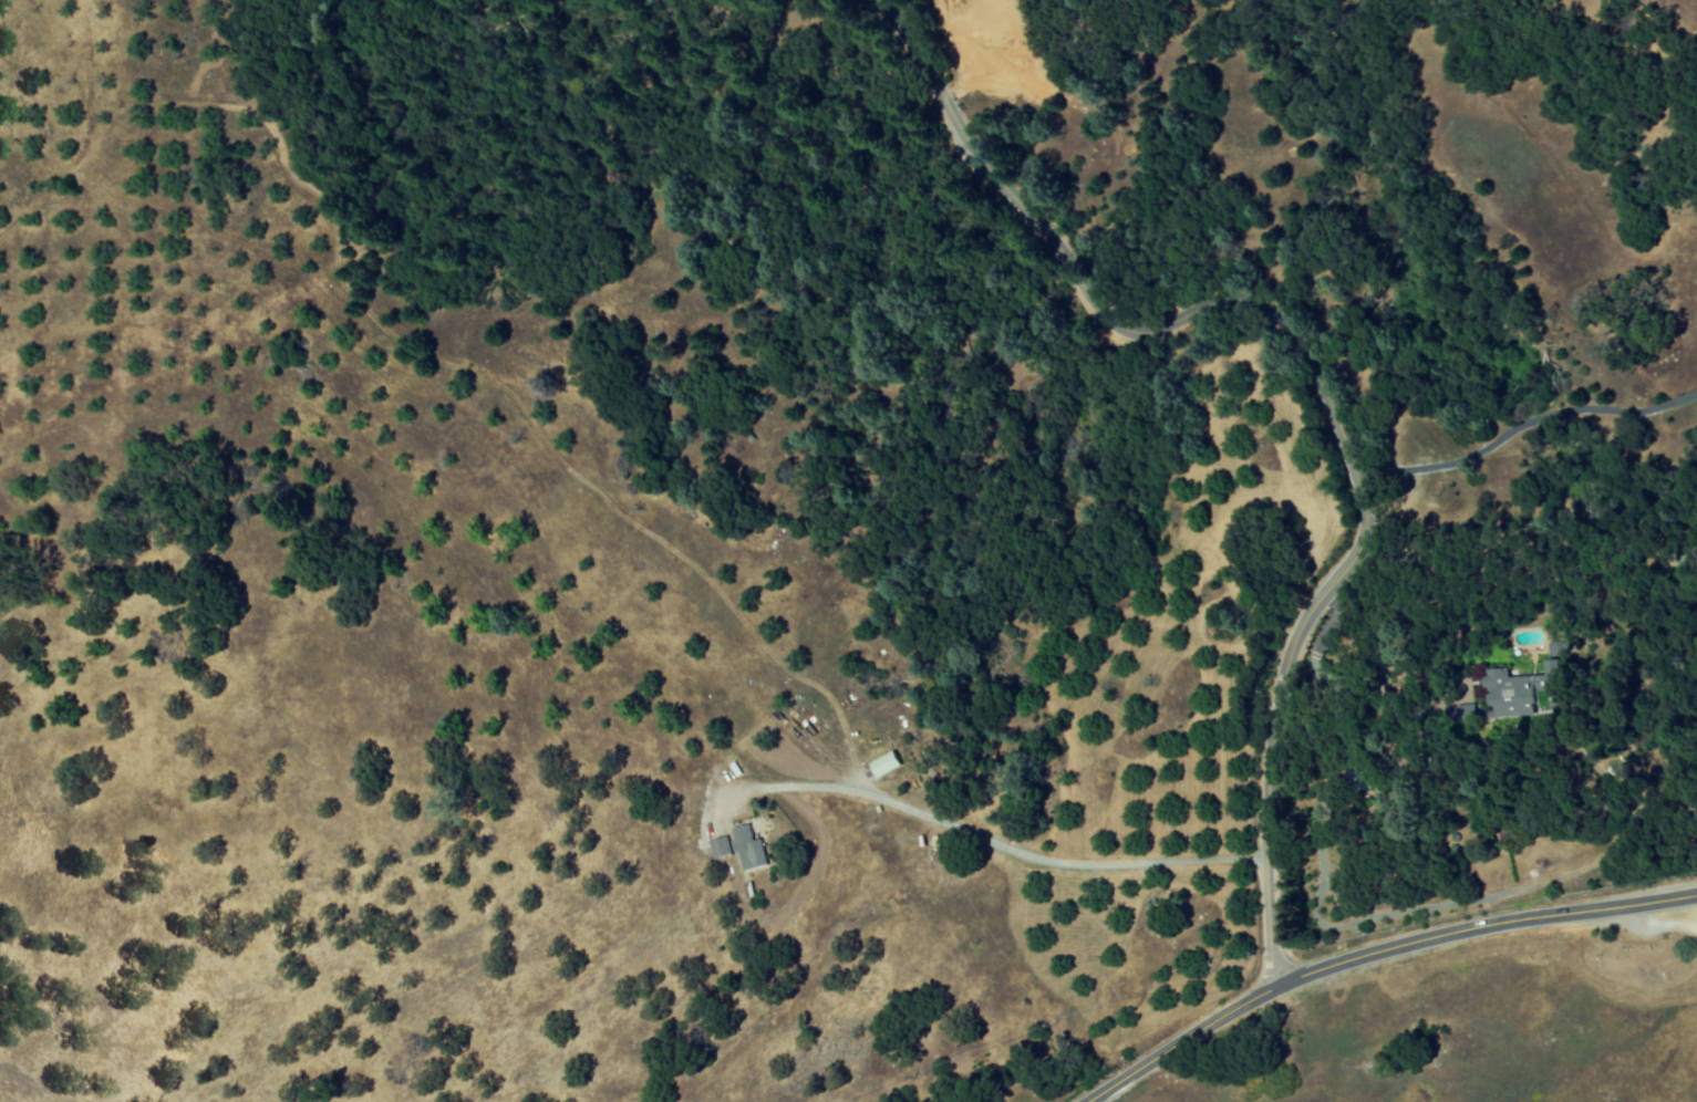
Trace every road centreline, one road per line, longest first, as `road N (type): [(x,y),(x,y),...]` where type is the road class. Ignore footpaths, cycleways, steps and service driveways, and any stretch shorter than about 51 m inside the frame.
road 1 (residential): [(1279,985),(1265,883),(1273,713),(1297,628),(1363,548),(1359,478),(1302,357),(1238,301),(1167,320),(1099,314),(1062,249),(973,145),(872,0)]
road 2 (secondary): [(1089,1101),(1279,985),(1494,926),(1696,896)]

